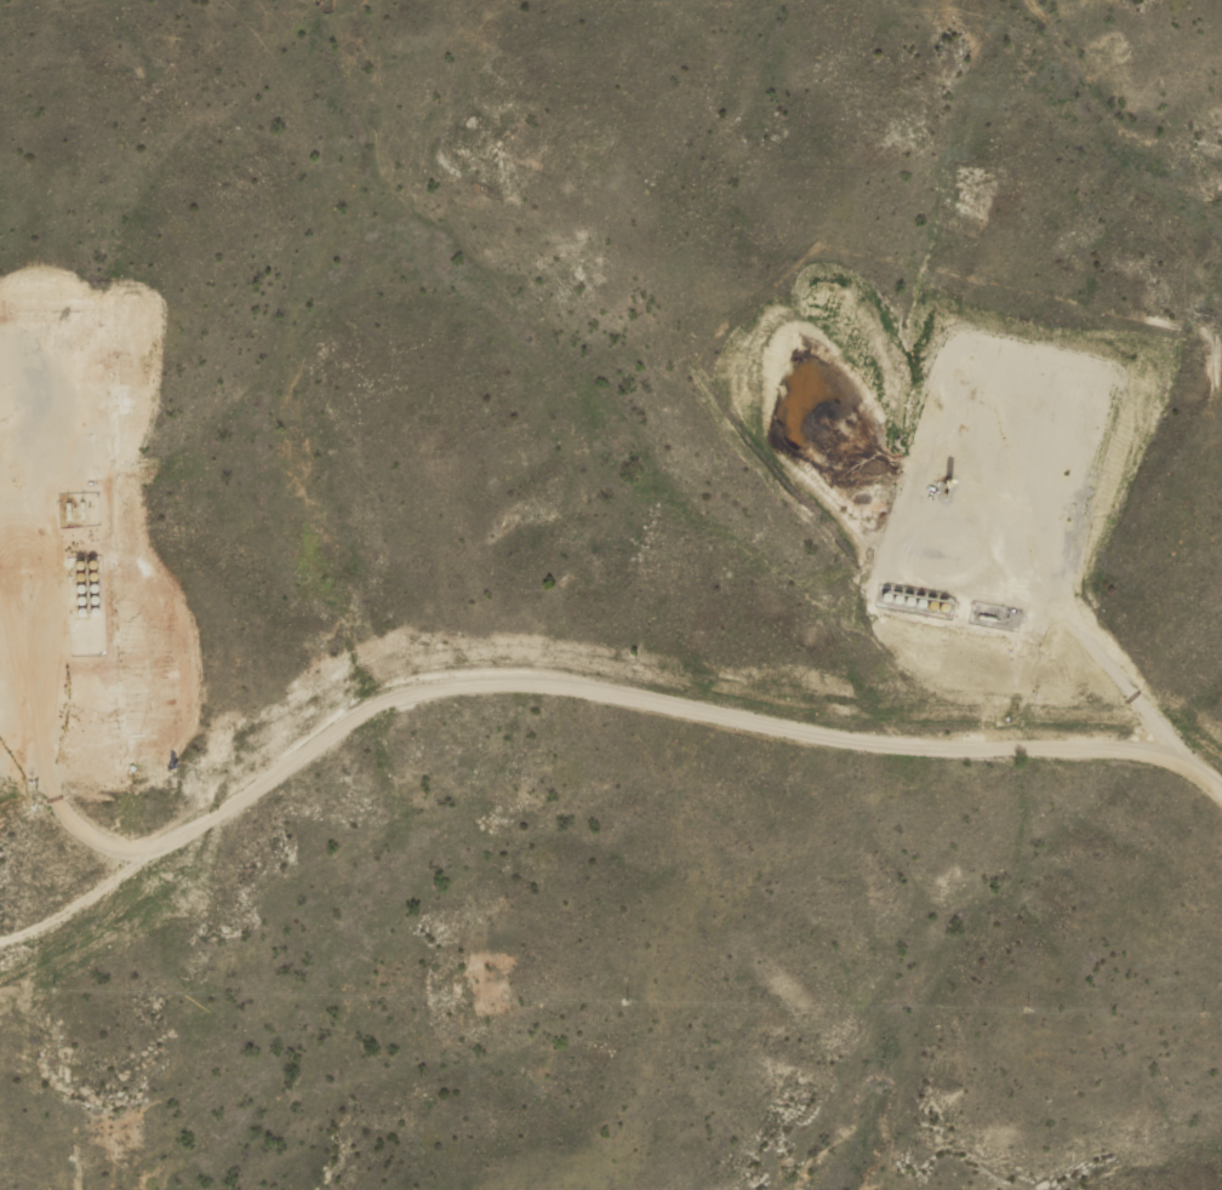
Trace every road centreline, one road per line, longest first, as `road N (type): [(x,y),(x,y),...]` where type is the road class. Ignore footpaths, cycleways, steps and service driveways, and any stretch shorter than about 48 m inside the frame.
road 1 (residential): [(0,946),(88,898),(209,801),(354,714),(464,682),(657,690),(885,753),(1044,750),(1115,767),(1221,822)]

